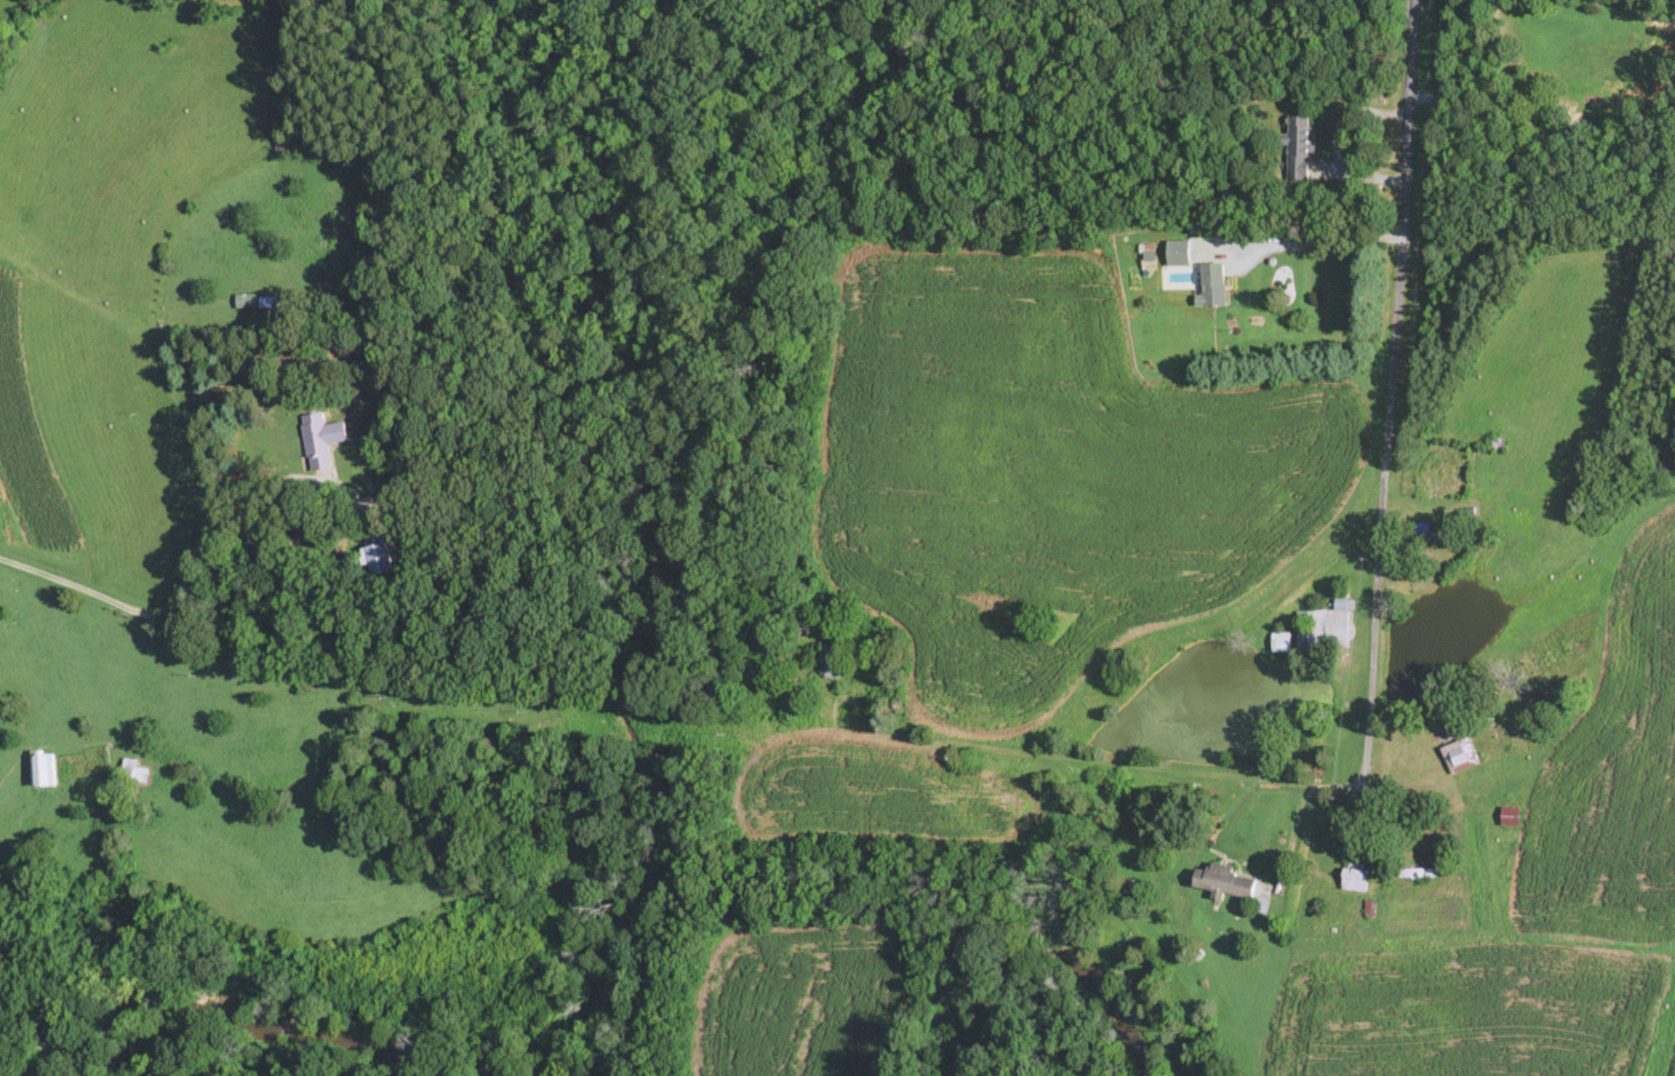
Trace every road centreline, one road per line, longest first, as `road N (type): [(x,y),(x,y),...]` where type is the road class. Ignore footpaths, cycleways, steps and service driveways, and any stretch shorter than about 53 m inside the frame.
road 1 (residential): [(1304,782),(1363,784),(1423,0)]
road 2 (residential): [(295,483),(206,530),(182,583),(152,608),(0,558)]

